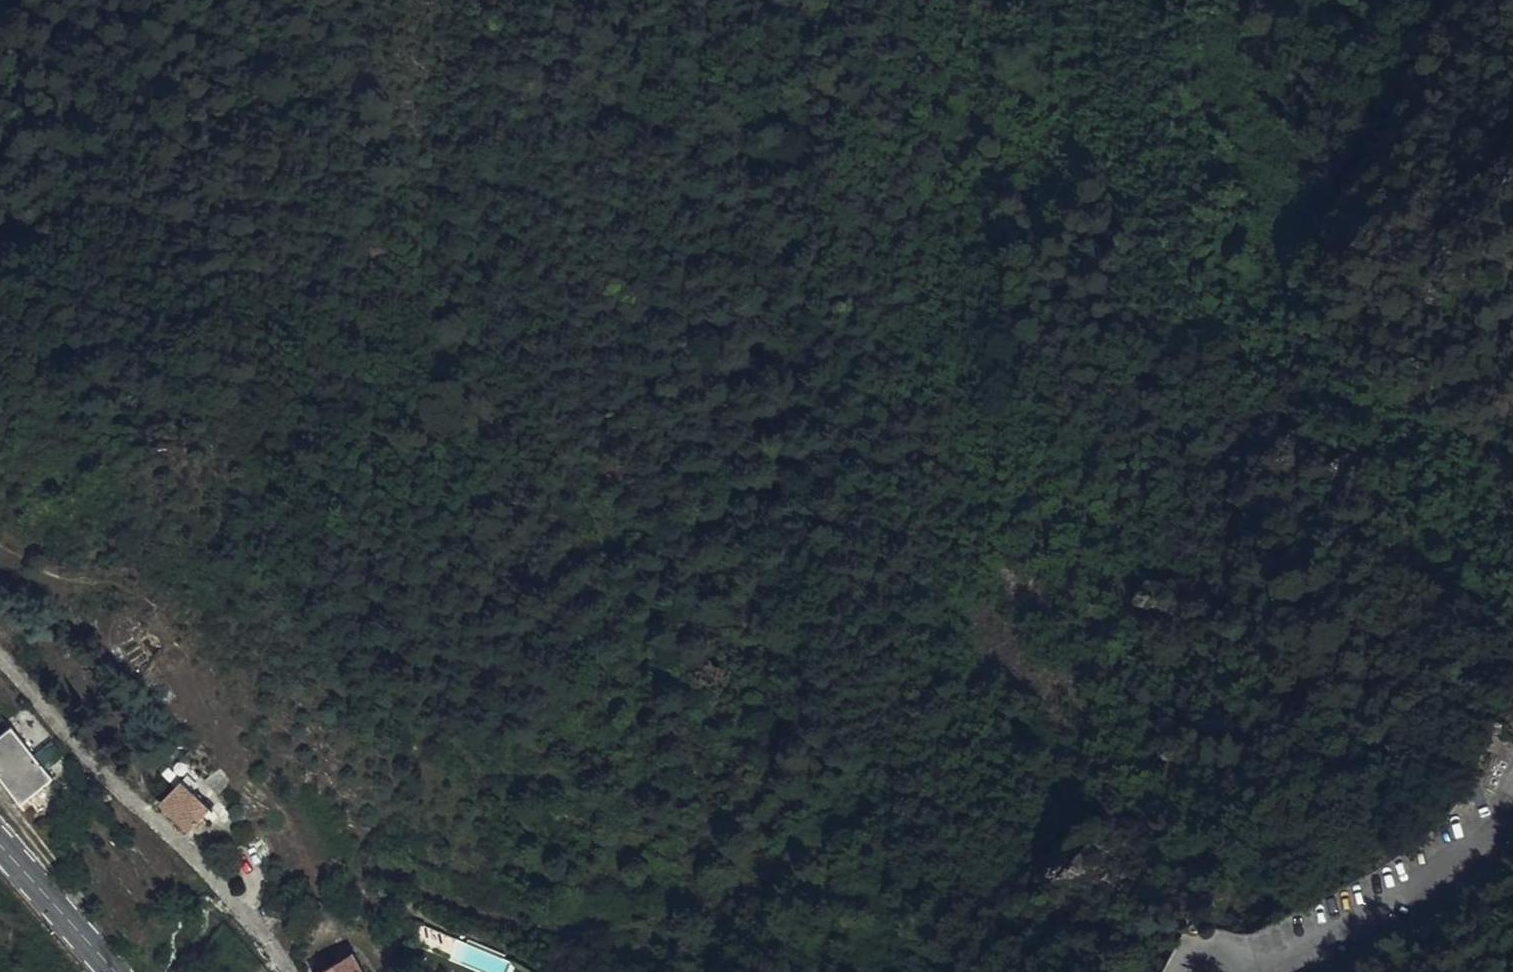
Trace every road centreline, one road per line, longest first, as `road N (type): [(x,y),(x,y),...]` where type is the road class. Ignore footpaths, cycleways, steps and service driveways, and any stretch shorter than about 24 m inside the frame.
road 1 (tertiary): [(0,845),(111,971)]

